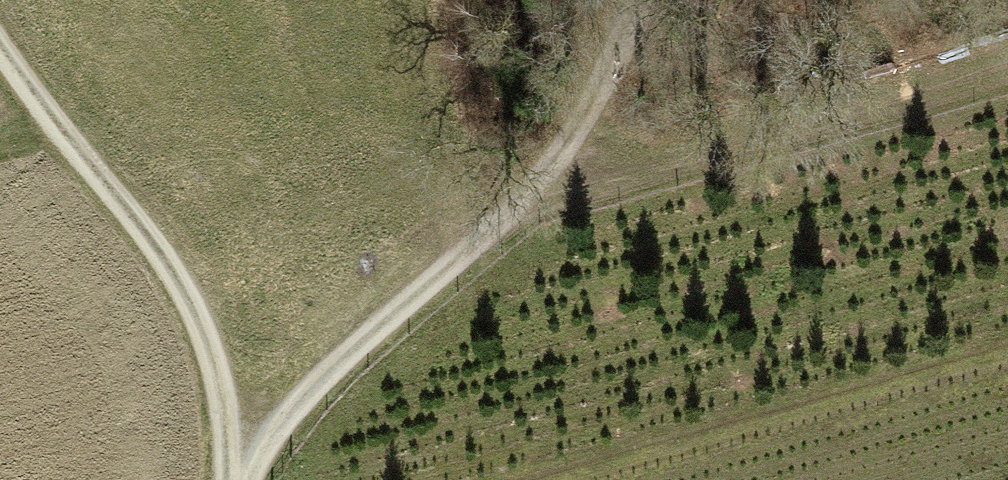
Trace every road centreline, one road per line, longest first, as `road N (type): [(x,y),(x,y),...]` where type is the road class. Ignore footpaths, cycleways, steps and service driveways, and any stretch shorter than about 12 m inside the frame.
road 1 (track): [(231,479),(515,207),(588,109),(644,0)]
road 2 (track): [(1007,63),(575,201),(515,207)]
road 3 (track): [(232,471),(219,387),(195,313),(0,45)]

